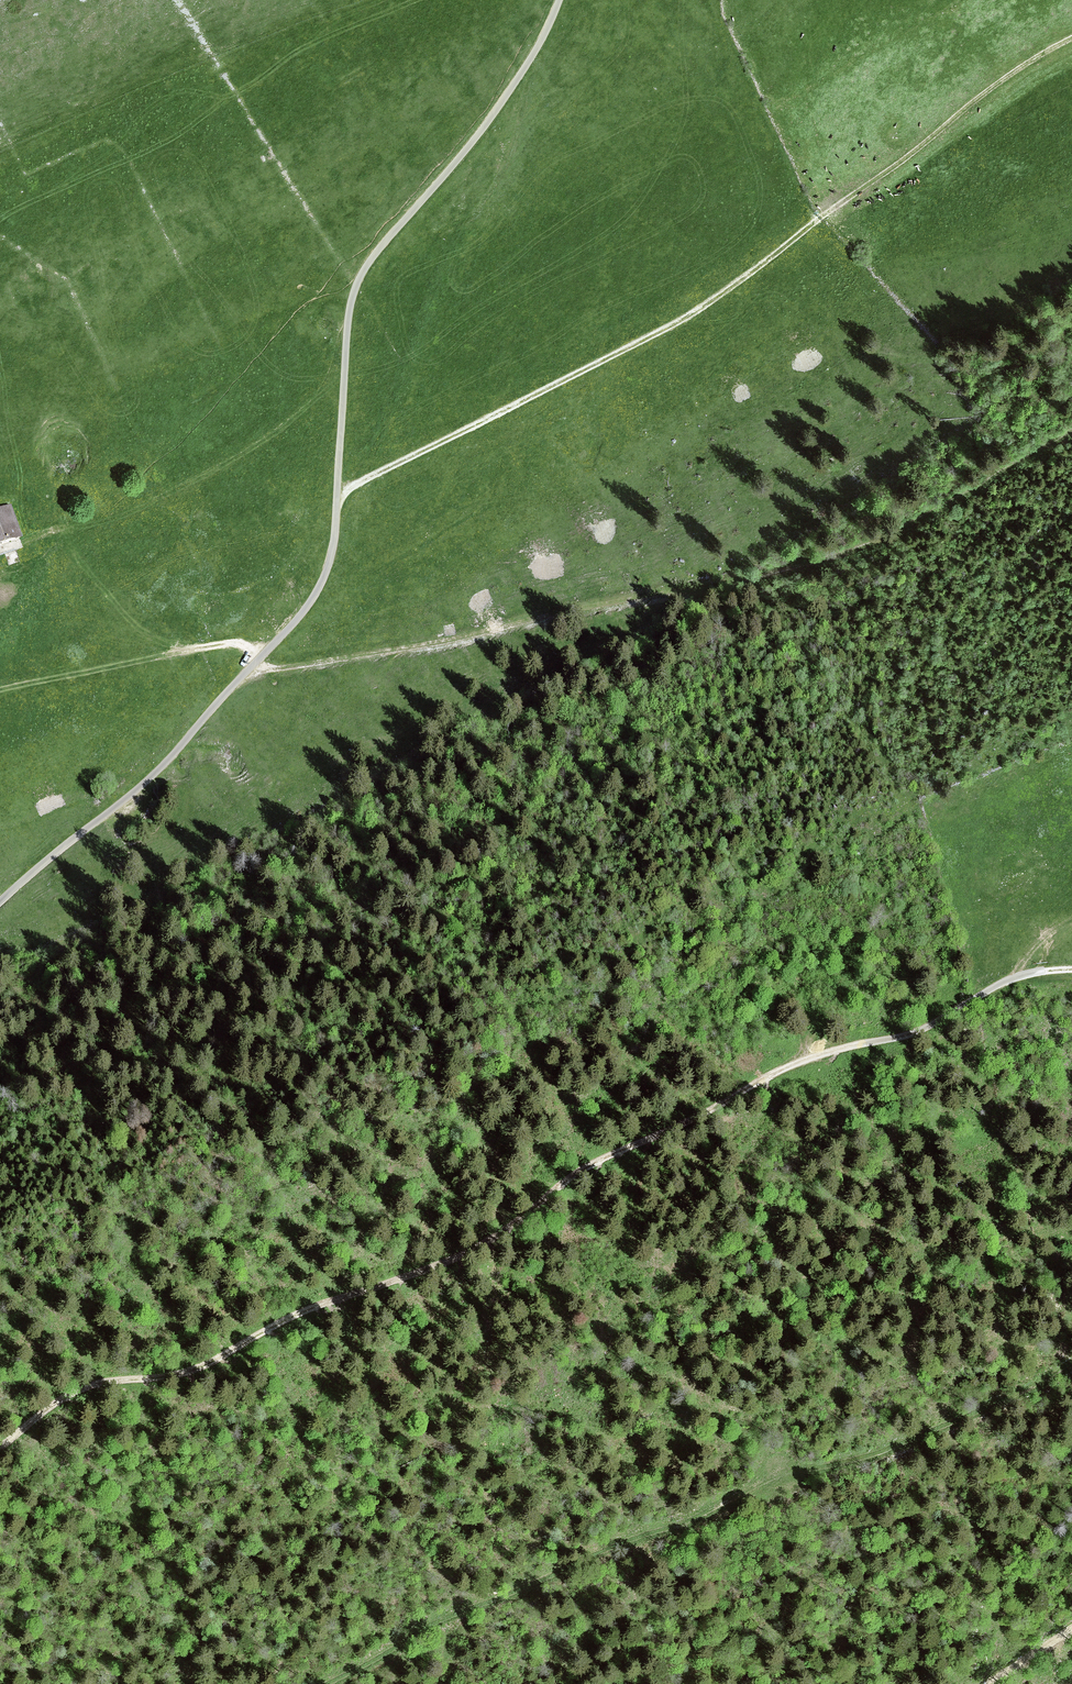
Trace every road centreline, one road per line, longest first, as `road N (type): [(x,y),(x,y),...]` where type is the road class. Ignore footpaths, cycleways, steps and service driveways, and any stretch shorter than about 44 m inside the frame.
road 1 (track): [(0,1447),(90,1385),(202,1367),(296,1315),(475,1250),(591,1166),(772,1075),(938,1024),(1040,966)]
road 2 (track): [(0,685),(86,678),(239,643),(252,654),(251,669),(381,657),(855,553),(1071,433)]
road 3 (unclassified): [(0,902),(135,792),(303,615),(325,581),(337,539),(348,331),(363,269),(491,121),(561,0)]
road 4 (track): [(339,495),(706,307),(970,104),(1071,39)]
road 5 (track): [(321,1683),(588,1559),(724,1503),(923,1436),(1071,1365)]
road 6 (track): [(348,370),(215,471),(59,543)]
road 7 (track): [(203,648),(125,615),(75,571),(59,543)]

